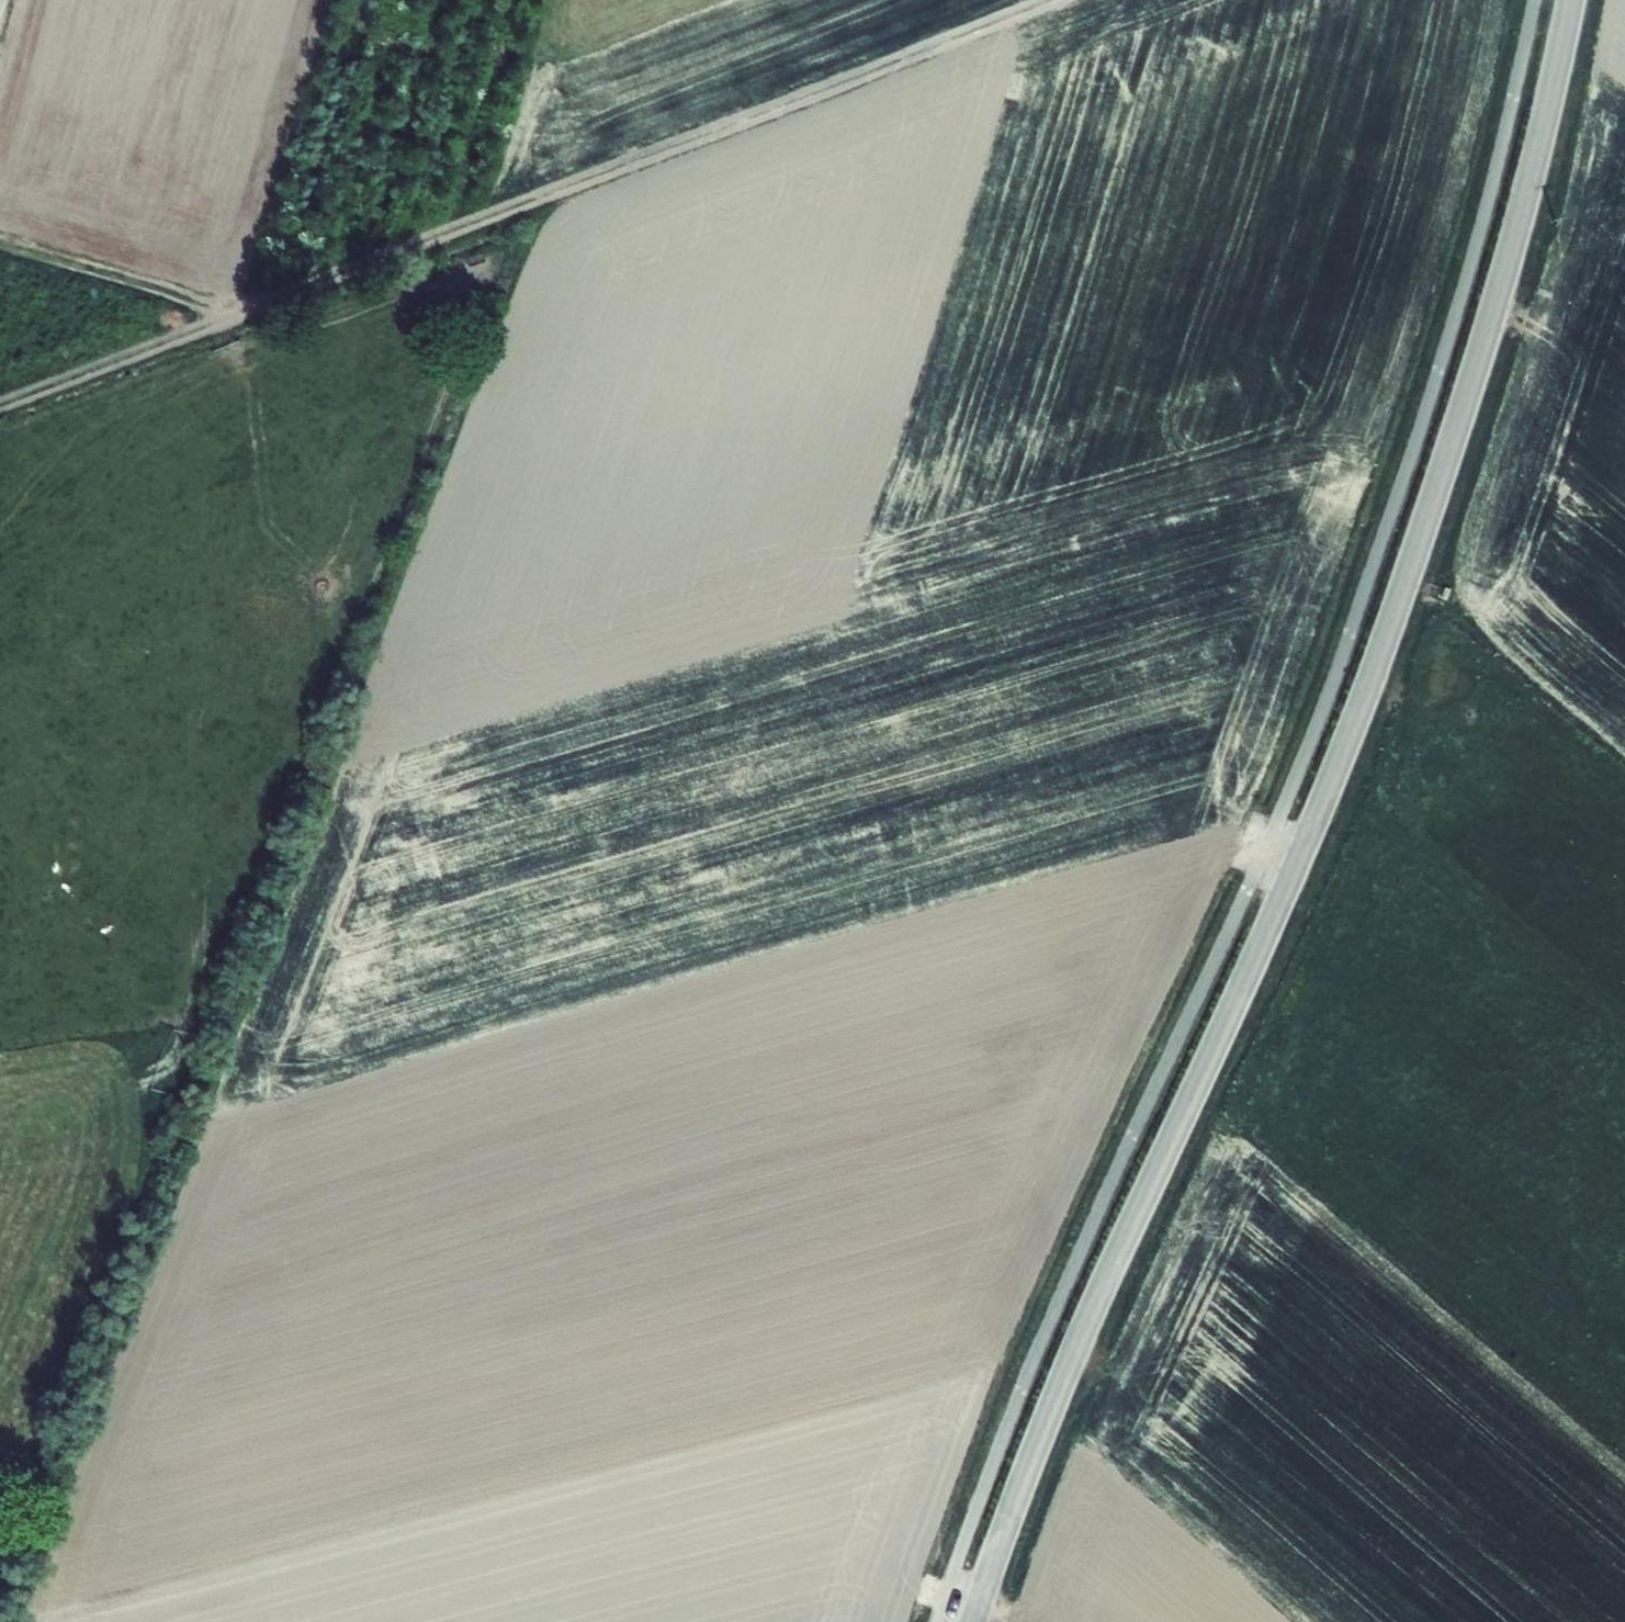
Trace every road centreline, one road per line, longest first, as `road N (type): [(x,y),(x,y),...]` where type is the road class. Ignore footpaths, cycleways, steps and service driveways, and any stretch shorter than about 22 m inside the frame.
road 1 (tertiary): [(974,1621),(1090,1312),(1364,697),(1494,306),(1571,0)]
road 2 (track): [(0,402),(1036,0)]

